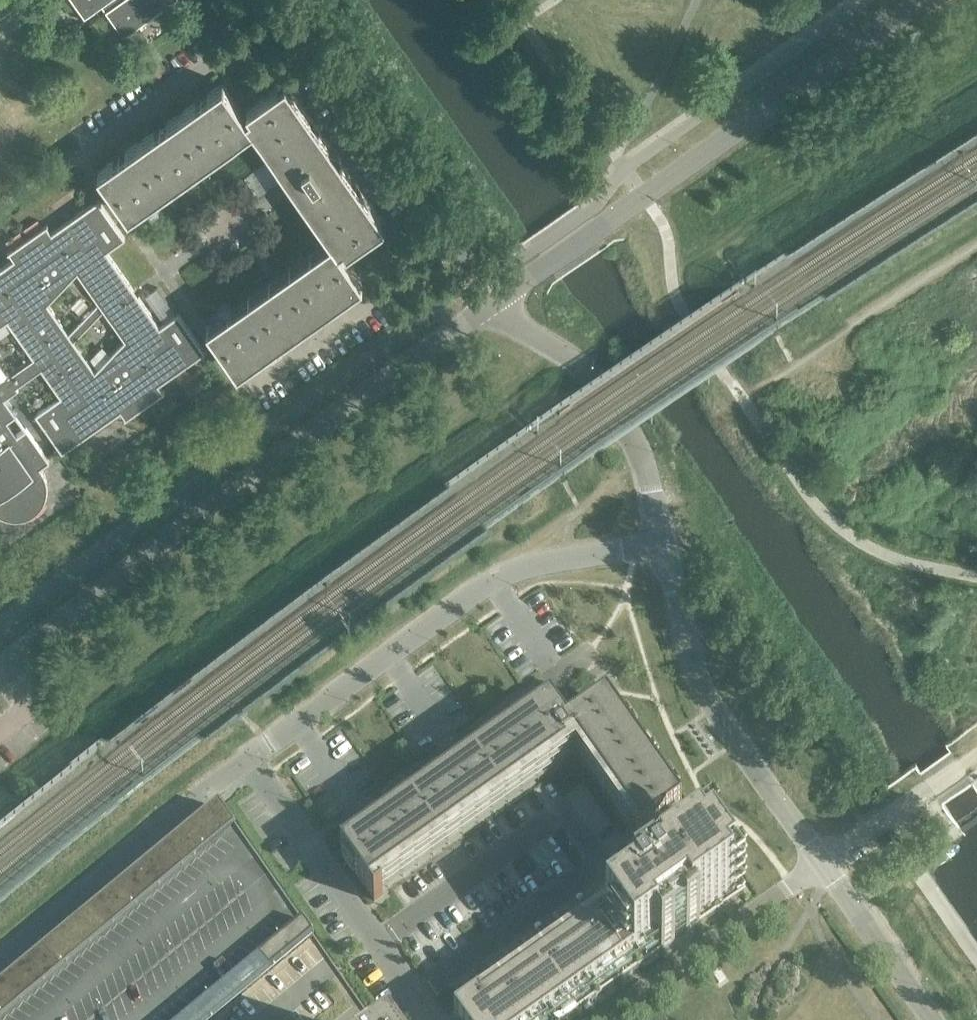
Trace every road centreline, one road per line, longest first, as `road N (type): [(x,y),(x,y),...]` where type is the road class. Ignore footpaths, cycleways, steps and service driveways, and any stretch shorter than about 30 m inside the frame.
road 1 (unclassified): [(0,969),(247,761),(492,583),(538,566),(662,545)]
road 2 (tertiary): [(0,671),(491,305)]
road 3 (tertiary): [(491,305),(921,0)]
road 4 (unclassified): [(491,305),(273,0)]
road 5 (unclassified): [(819,857),(727,729),(689,657),(662,545)]
road 6 (unclassified): [(662,545),(634,429),(598,379),(491,305)]
road 7 (unclassified): [(934,1019),(819,857)]
road 8 (unclassified): [(819,857),(976,758)]
road 9 (residential): [(680,961),(819,857)]

